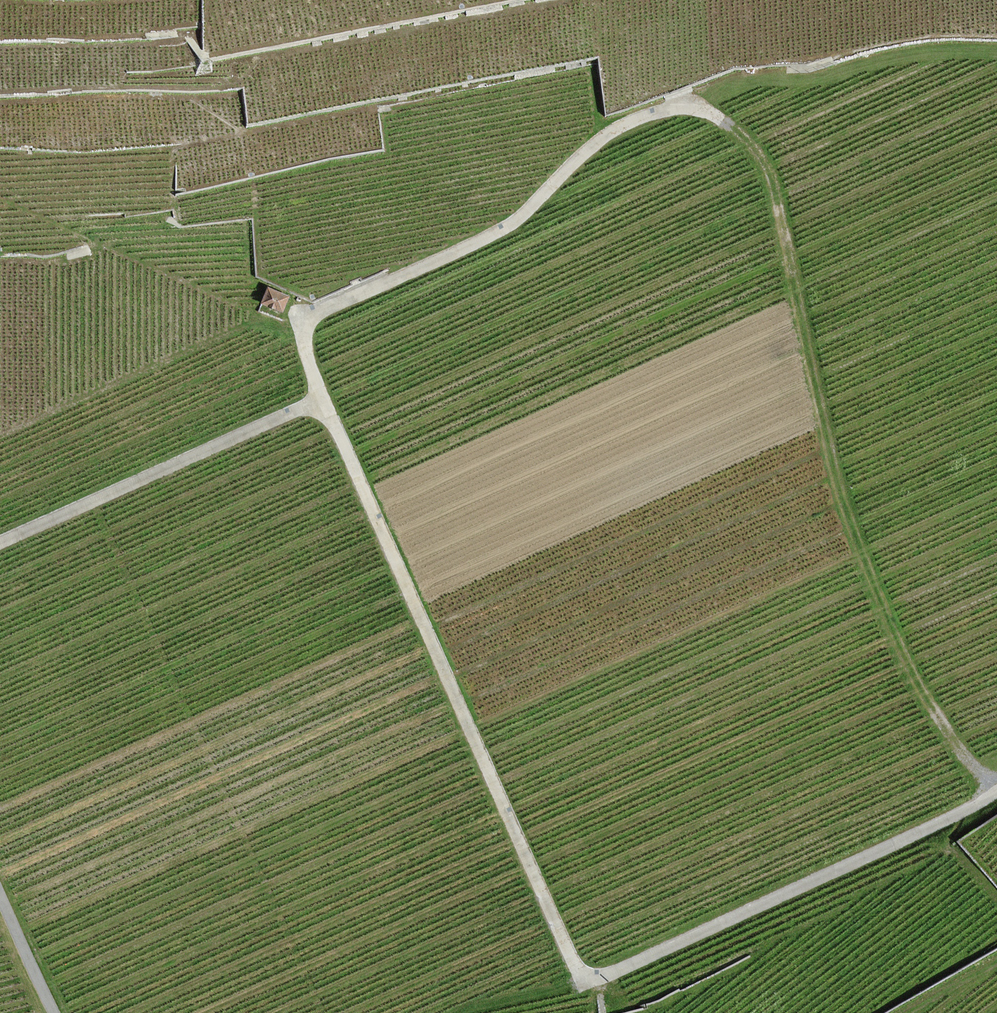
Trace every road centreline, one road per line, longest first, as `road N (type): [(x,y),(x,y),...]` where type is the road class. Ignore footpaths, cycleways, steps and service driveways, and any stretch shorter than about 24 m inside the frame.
road 1 (track): [(996,791),(620,968),(583,974),(321,398)]
road 2 (track): [(996,789),(924,694),(841,495),(771,175),(735,127),(705,110)]
road 3 (track): [(321,398),(300,342),(304,317),(511,221),(560,172),(633,118),(682,104),(705,110)]
road 4 (track): [(0,544),(321,398)]
road 5 (unclassified): [(55,1012),(0,895)]

